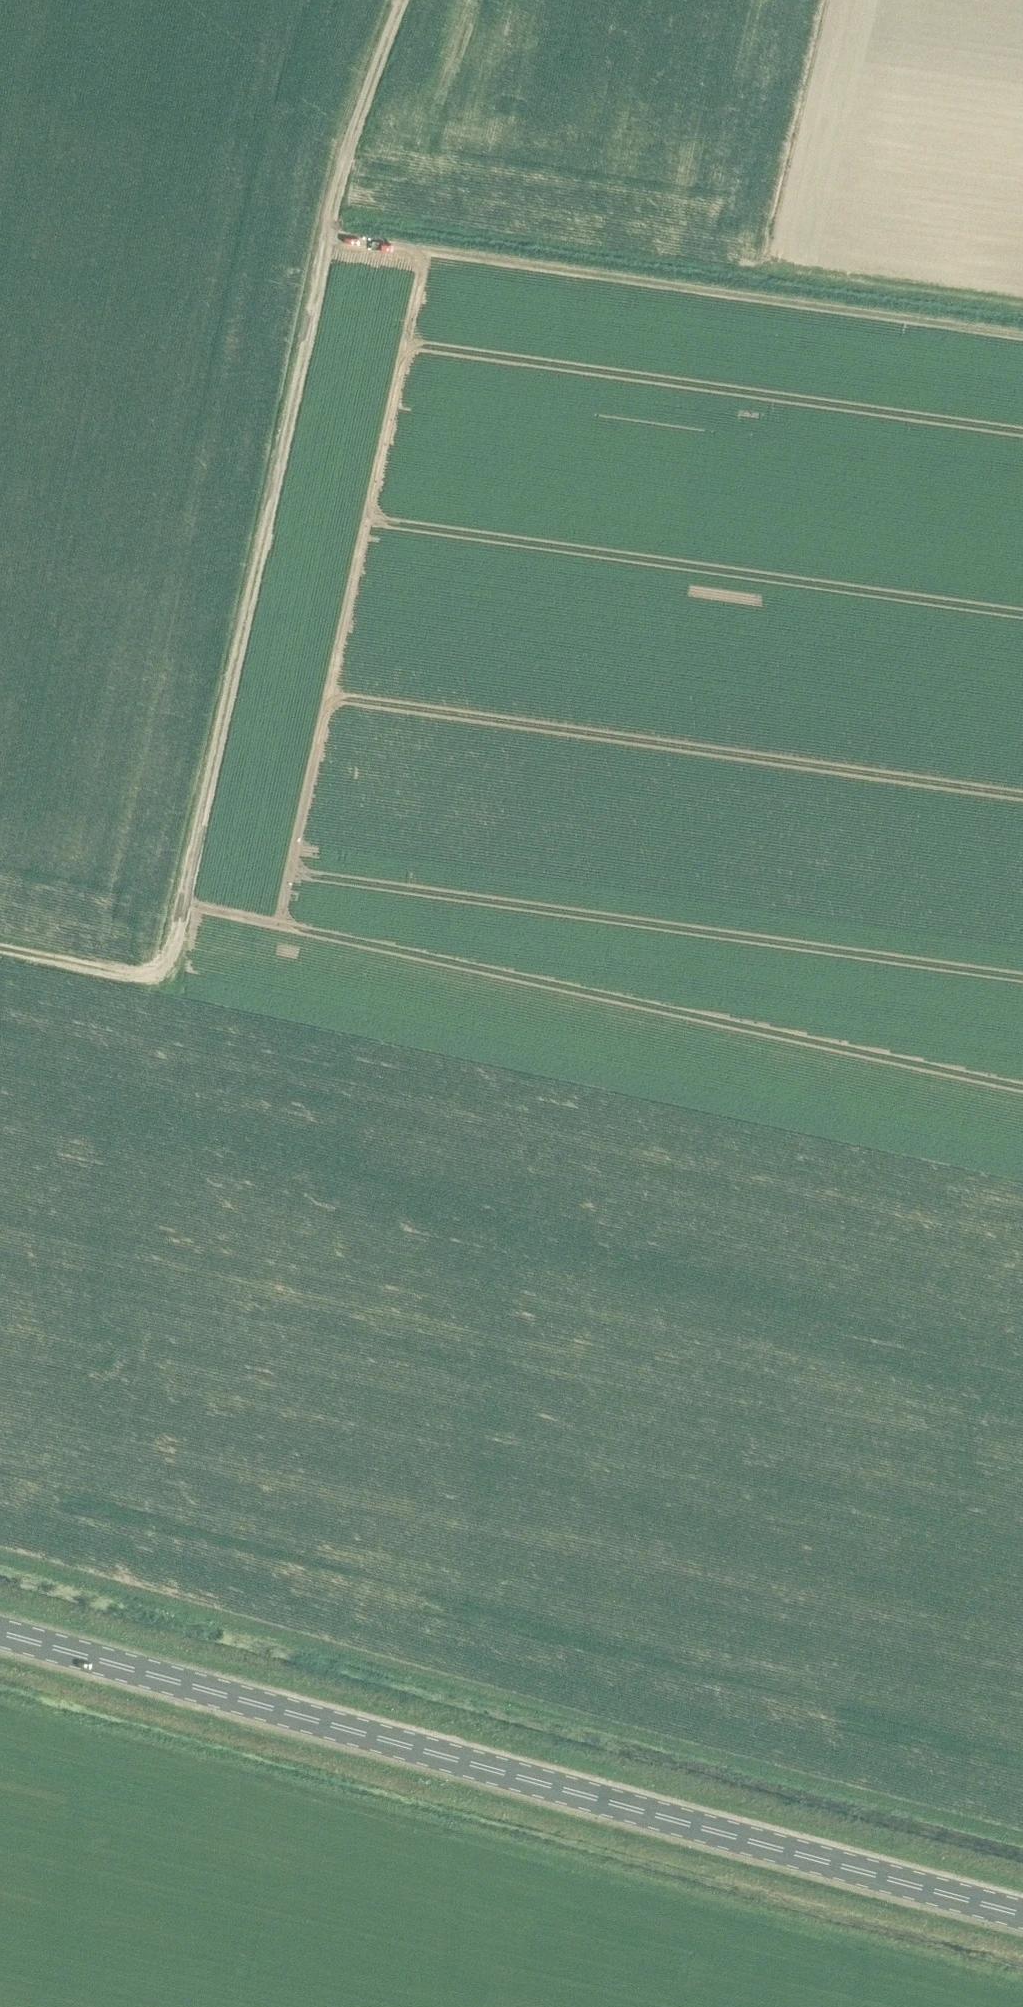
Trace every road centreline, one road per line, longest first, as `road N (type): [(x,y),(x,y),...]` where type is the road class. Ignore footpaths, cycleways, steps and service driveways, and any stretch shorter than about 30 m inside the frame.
road 1 (track): [(0,945),(142,975),(170,960),(338,187),(403,0)]
road 2 (primary): [(1022,1912),(0,1632)]

